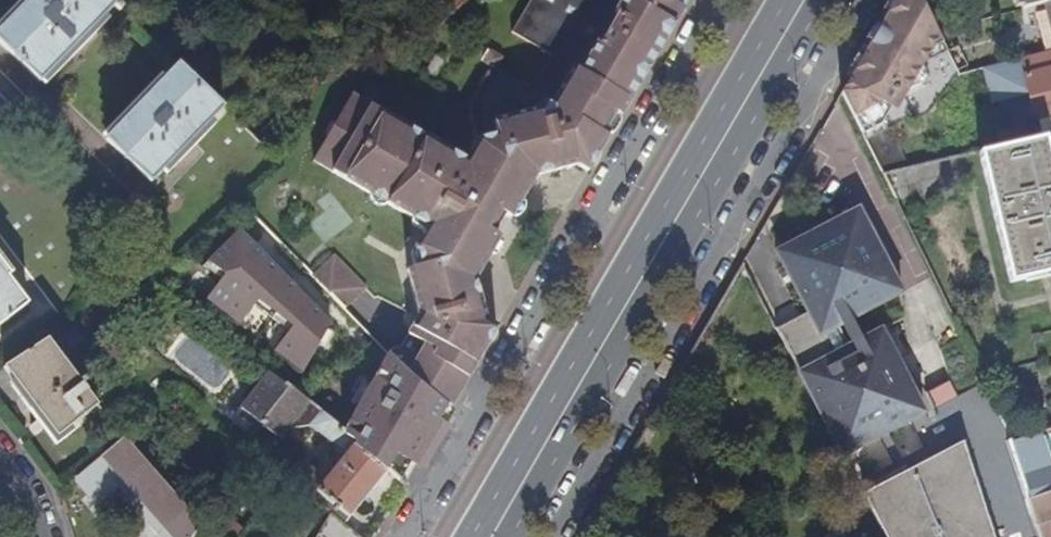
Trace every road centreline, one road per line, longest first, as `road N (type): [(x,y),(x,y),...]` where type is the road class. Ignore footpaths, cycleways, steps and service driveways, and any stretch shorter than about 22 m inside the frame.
road 1 (primary): [(786,0),(470,536)]
road 2 (primary): [(515,536),(826,0)]

